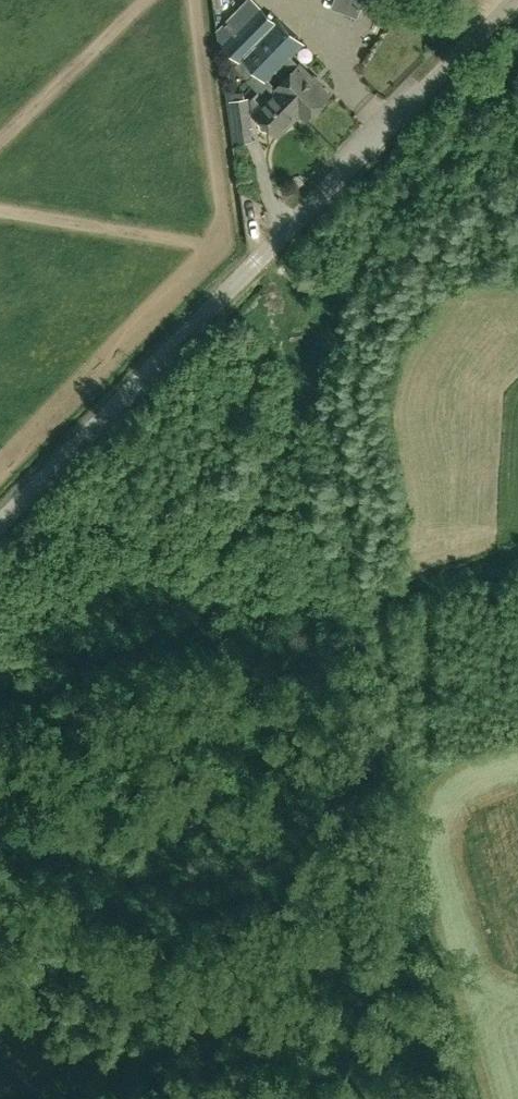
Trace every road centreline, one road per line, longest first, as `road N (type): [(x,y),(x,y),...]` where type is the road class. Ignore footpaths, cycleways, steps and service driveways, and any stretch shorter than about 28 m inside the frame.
road 1 (unclassified): [(0,520),(513,0)]

